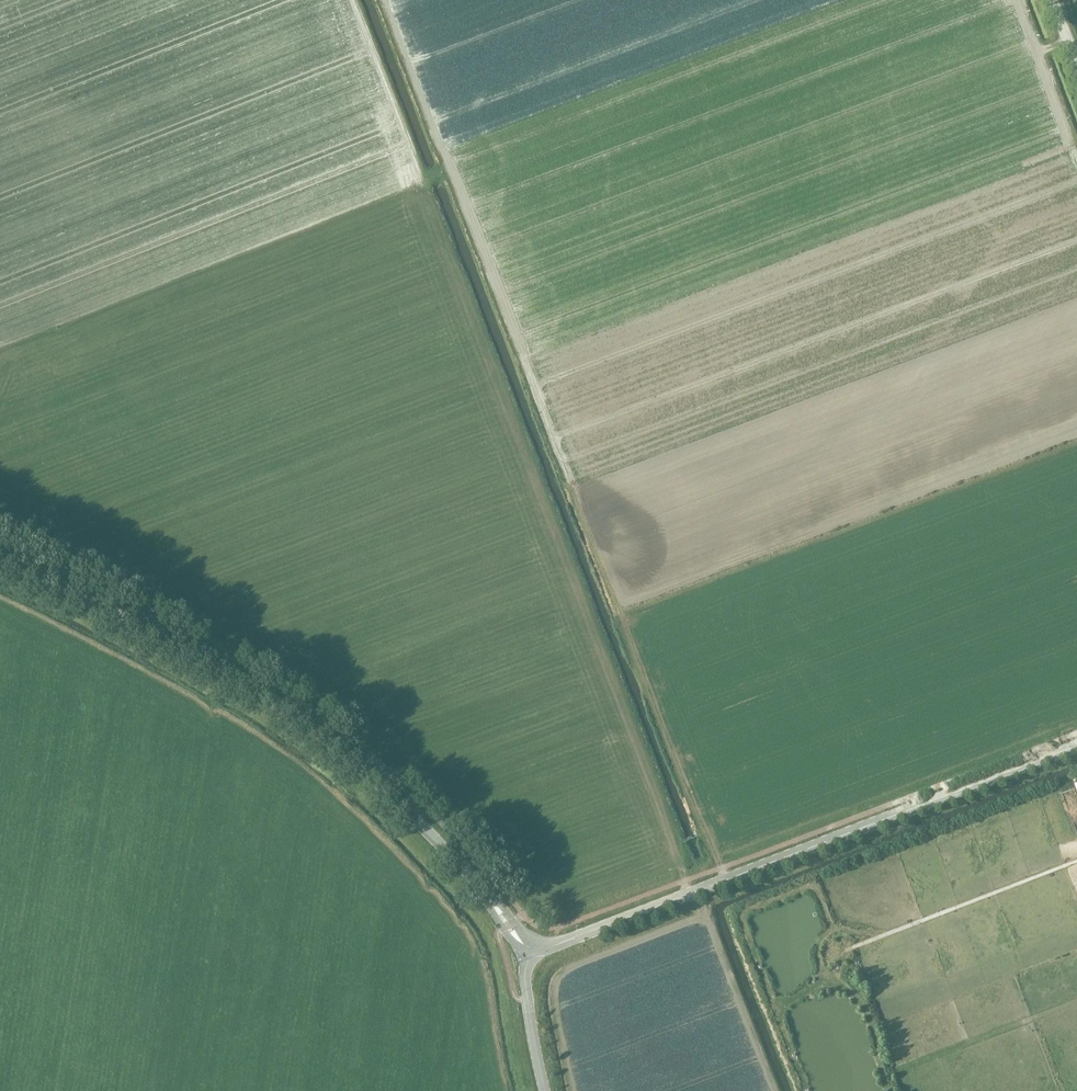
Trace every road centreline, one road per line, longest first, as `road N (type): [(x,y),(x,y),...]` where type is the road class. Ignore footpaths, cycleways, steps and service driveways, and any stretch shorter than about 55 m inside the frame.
road 1 (tertiary): [(529,946),(355,760),(307,722),(0,560)]
road 2 (tertiary): [(529,946),(557,945),(1076,746)]
road 3 (tertiary): [(544,1090),(526,1002),(529,946)]

